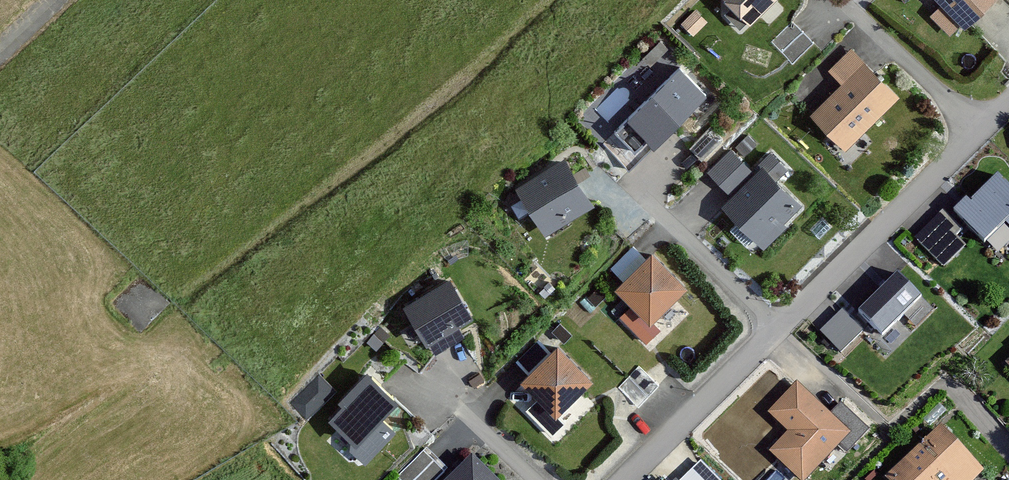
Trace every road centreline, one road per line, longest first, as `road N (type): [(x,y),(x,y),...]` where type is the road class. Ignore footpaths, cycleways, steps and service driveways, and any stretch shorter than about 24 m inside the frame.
road 1 (residential): [(626,479),(1008,104)]

